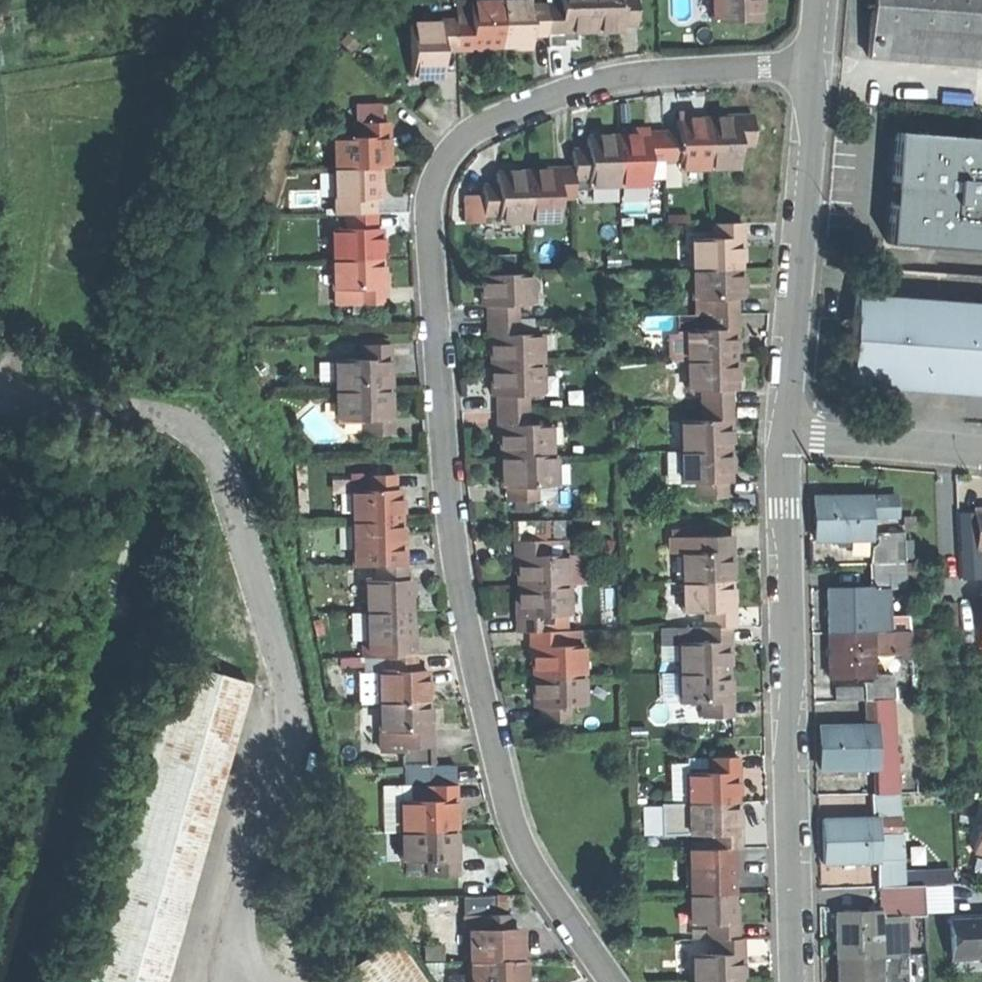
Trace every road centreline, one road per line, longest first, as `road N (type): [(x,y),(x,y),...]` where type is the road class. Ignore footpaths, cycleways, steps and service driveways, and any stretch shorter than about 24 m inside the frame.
road 1 (residential): [(812,66),(632,76),(586,87),(491,121),(442,161),(430,185),(452,539),(484,705),(525,857),(612,981)]
road 2 (residential): [(798,981),(787,434)]
road 3 (residential): [(787,434),(812,66)]
road 4 (residential): [(787,434),(981,453)]

